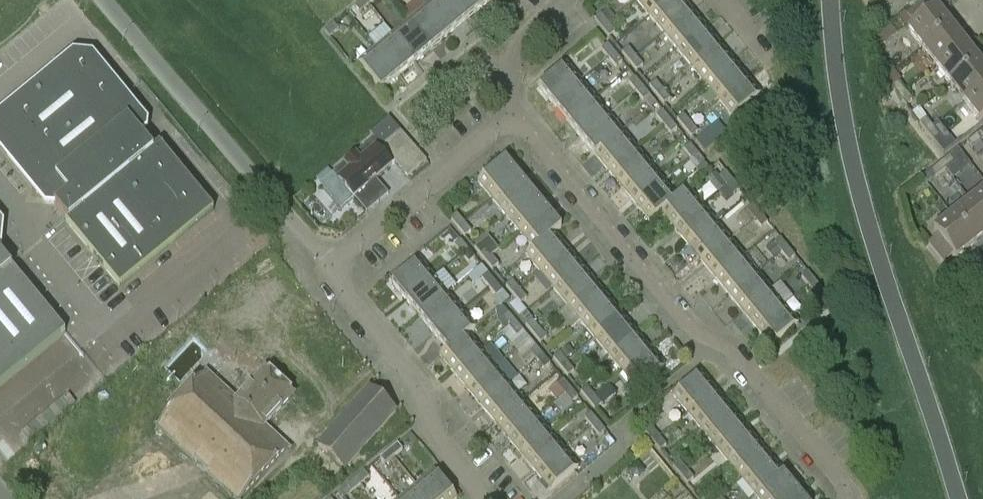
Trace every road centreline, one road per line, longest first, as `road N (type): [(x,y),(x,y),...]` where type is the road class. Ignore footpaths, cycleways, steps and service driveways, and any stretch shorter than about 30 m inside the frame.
road 1 (unclassified): [(954,498),(843,134),(831,0)]
road 2 (residential): [(844,498),(842,478),(733,355),(705,339),(517,118)]
road 3 (unclassified): [(337,267),(108,0)]
road 4 (residential): [(483,498),(434,434),(413,379),(341,287),(337,267)]
road 5 (residential): [(337,267),(517,118)]
road 6 (residential): [(517,118),(515,69),(535,28),(572,0)]

